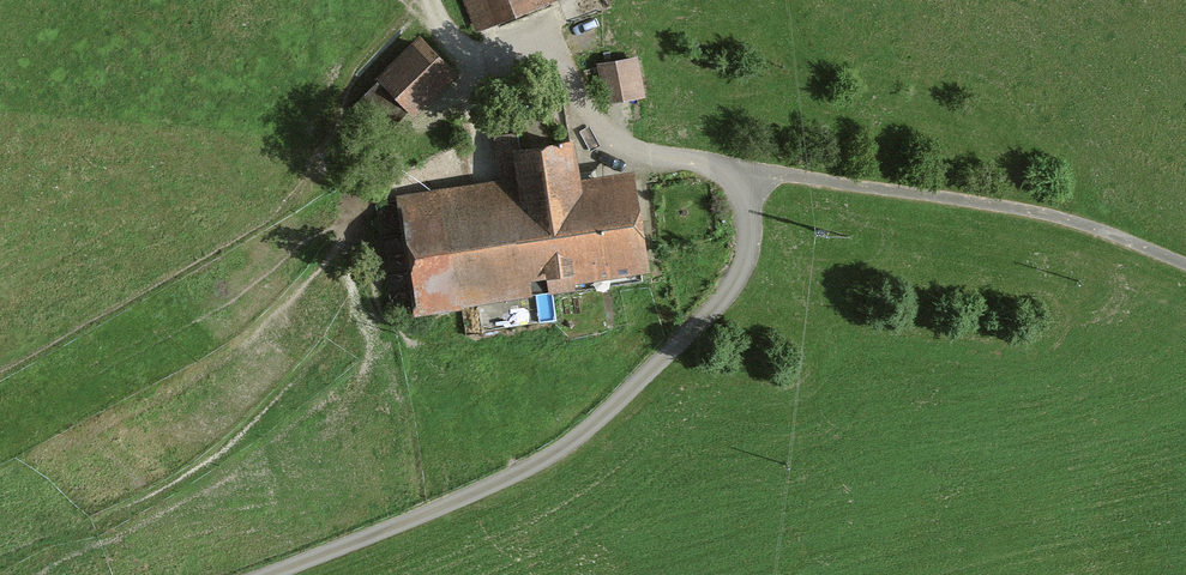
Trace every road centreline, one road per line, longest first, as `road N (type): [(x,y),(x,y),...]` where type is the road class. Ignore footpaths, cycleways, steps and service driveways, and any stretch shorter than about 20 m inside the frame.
road 1 (track): [(265,574),(520,471),(598,421),(741,271),(749,236),(738,168)]
road 2 (track): [(1185,264),(1018,209),(738,168)]
road 3 (track): [(434,0),(447,37),(480,74),(553,117),(628,155),(738,168)]

